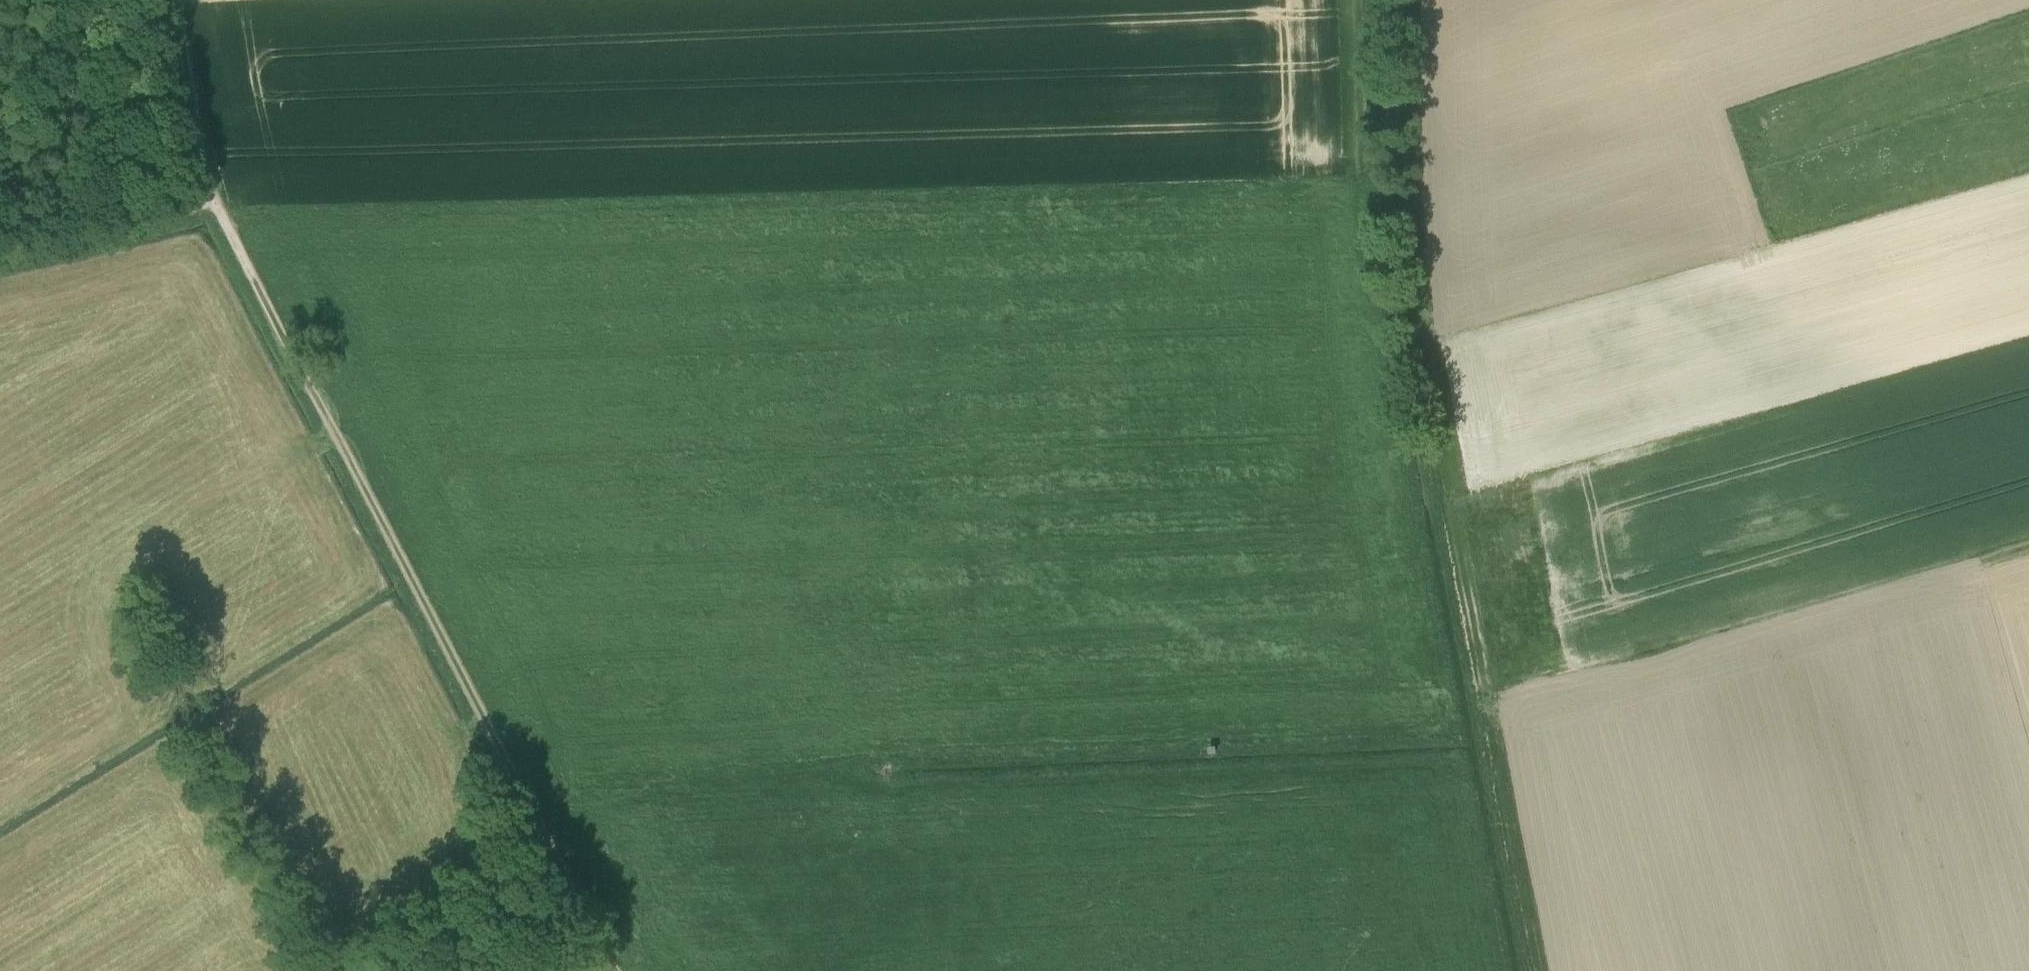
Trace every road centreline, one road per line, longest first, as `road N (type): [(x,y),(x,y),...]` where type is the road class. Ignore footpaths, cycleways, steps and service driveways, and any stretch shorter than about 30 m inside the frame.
road 1 (track): [(217,206),(614,970)]
road 2 (track): [(0,254),(217,206)]
road 3 (track): [(173,0),(203,183),(217,206)]

